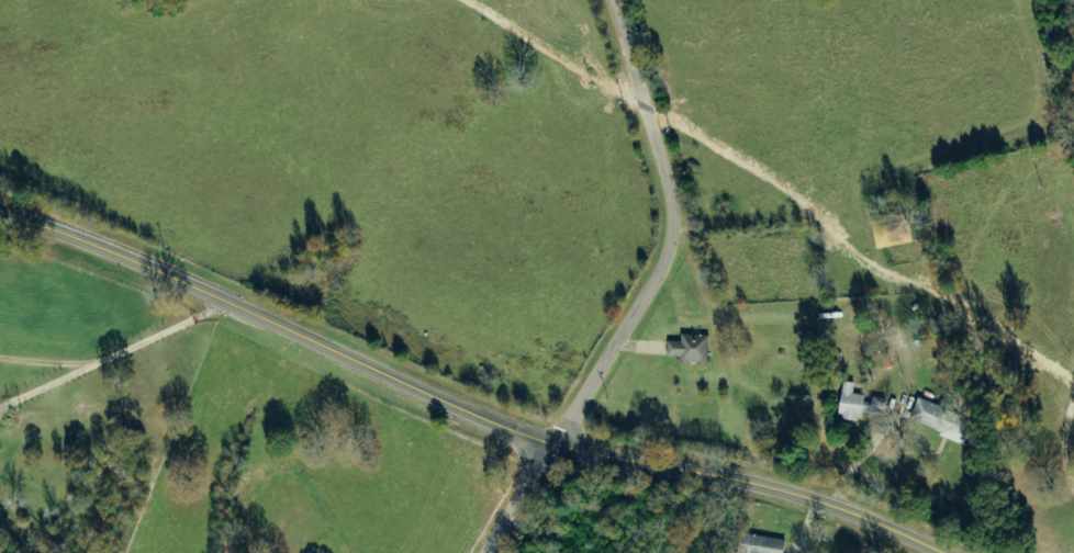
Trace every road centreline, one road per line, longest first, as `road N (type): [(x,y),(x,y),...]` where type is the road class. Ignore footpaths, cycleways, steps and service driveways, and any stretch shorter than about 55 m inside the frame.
road 1 (secondary): [(941,552),(767,486),(549,451),(279,316),(0,202)]
road 2 (residential): [(613,0),(678,234),(670,268),(549,451)]

